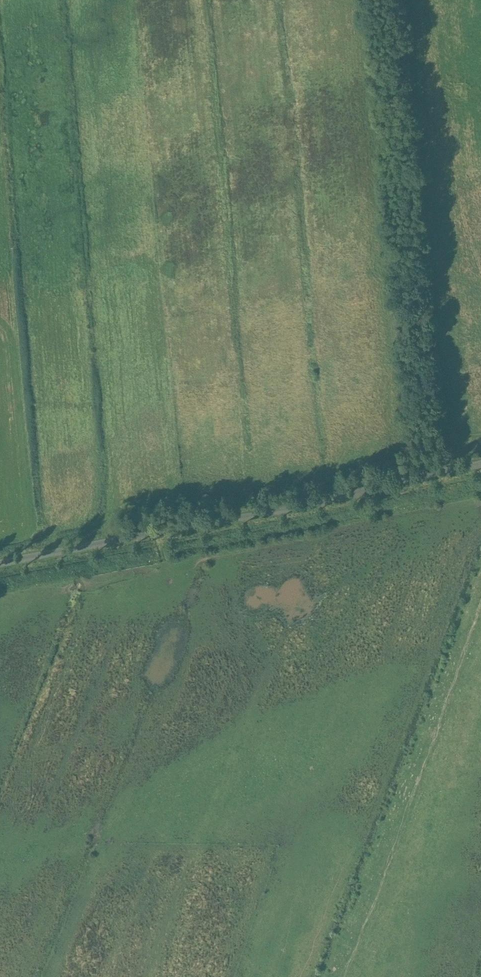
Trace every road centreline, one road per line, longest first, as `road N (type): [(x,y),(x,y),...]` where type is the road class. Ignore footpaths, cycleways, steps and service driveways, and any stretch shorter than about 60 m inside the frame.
road 1 (unclassified): [(0,562),(277,511),(480,461)]

